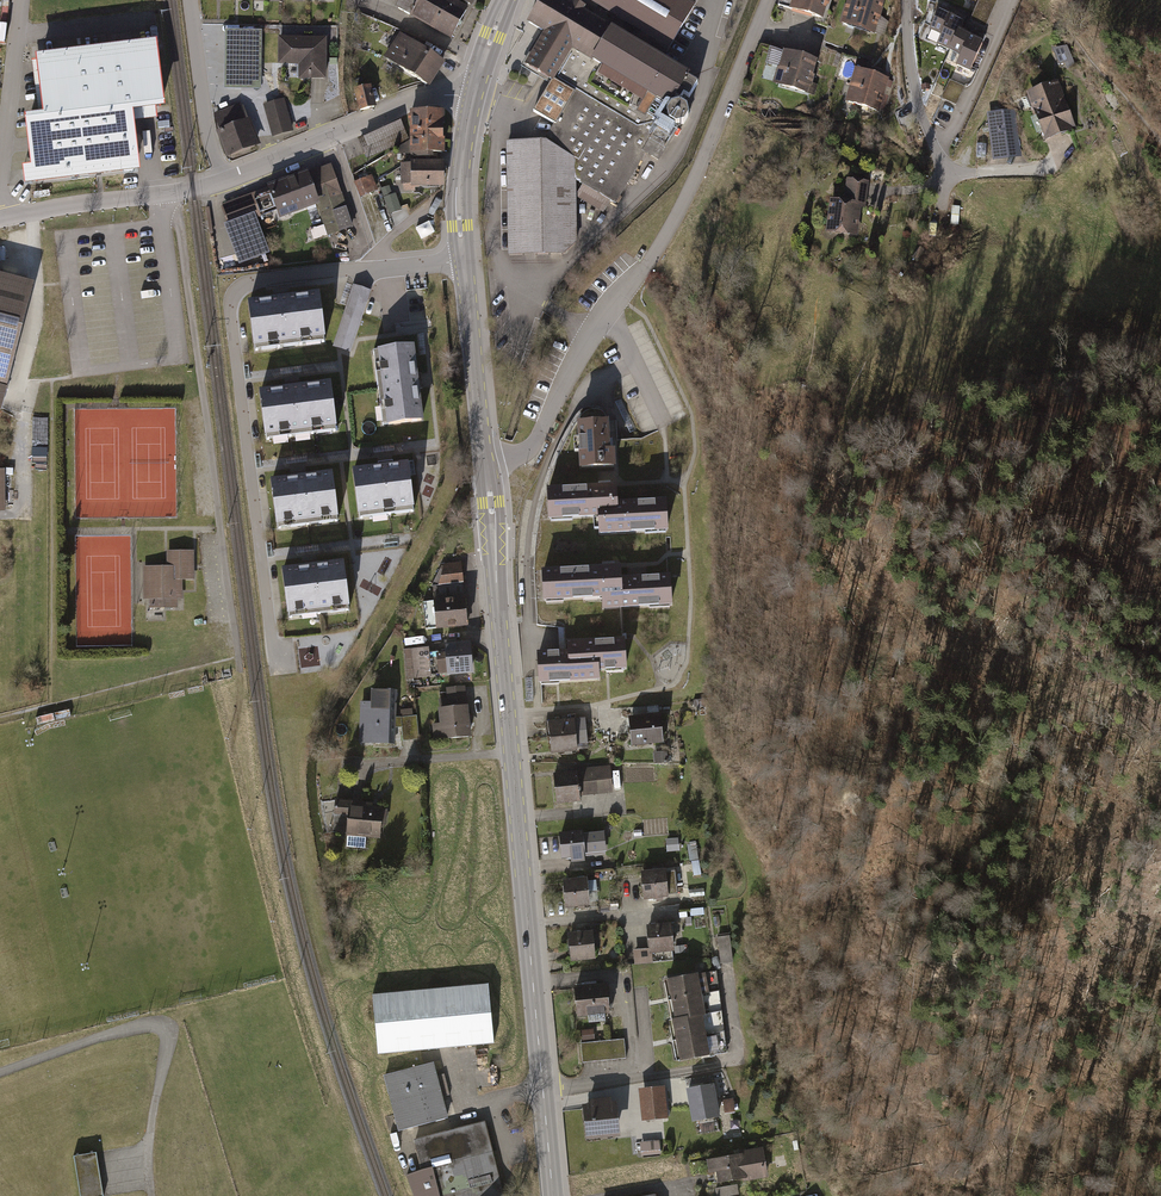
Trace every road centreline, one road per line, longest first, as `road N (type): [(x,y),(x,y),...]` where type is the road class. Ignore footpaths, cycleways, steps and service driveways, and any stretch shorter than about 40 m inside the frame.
road 1 (primary): [(555,1195),(483,462)]
road 2 (residential): [(466,262),(252,281),(237,290),(229,306),(273,645),(282,657)]
road 3 (residential): [(483,462),(530,450),(591,333),(663,241),(770,0)]
road 4 (track): [(237,659),(173,191)]
road 5 (track): [(237,659),(257,835),(333,1105)]
road 6 (residential): [(226,181),(407,105),(471,95)]
road 7 (residential): [(4,220),(226,181)]
road 8 (primary): [(483,462),(466,262)]
road 9 (residential): [(0,197),(22,0)]
road 10 (residential): [(906,0),(920,117),(936,153),(963,174)]
road 11 (residential): [(226,181),(205,126),(189,0)]
road 12 (primary): [(466,262),(461,197),(471,95)]
road 13 (track): [(1160,137),(1071,29)]

